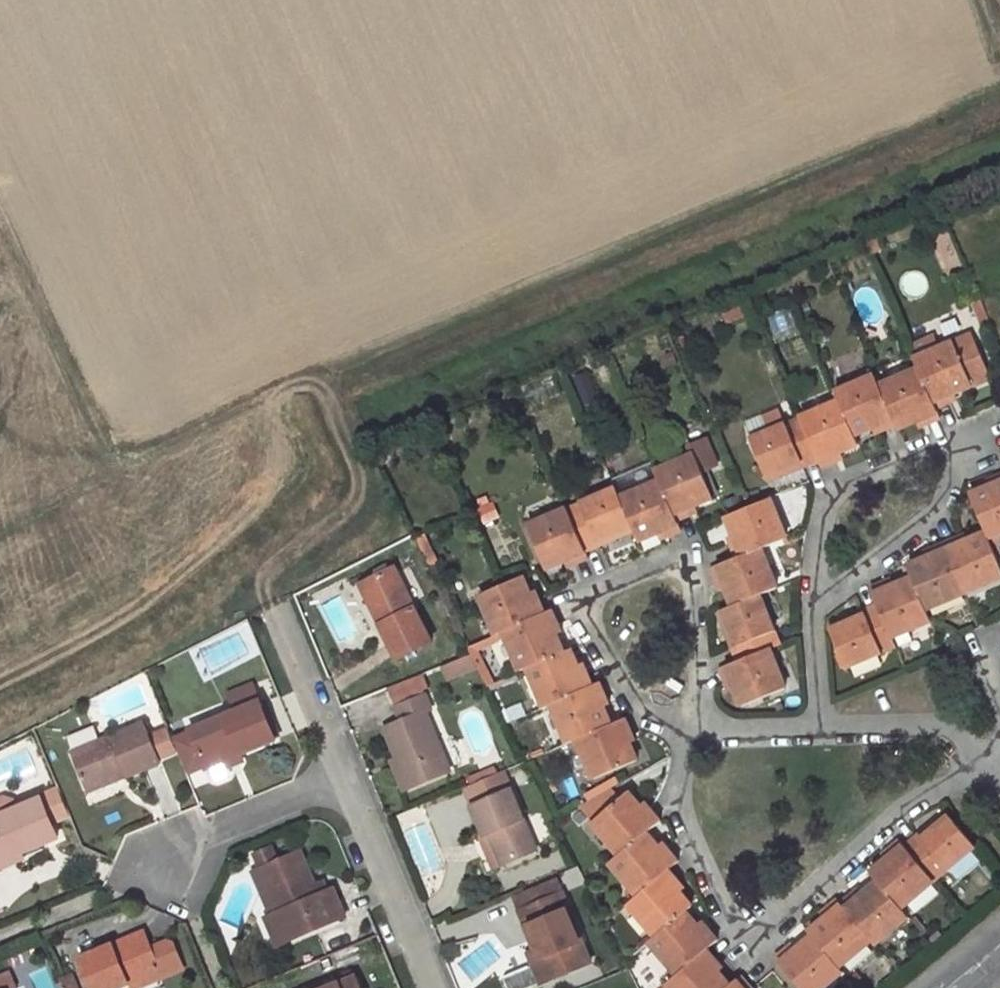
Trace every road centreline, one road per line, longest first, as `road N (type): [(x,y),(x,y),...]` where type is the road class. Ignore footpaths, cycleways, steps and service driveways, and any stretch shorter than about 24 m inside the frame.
road 1 (track): [(283,624),(261,573),(360,497),(330,394),(311,377),(131,460),(90,456),(0,256)]
road 2 (track): [(330,394),(999,121)]
road 3 (residential): [(691,719),(671,804),(730,929),(762,936),(916,806),(985,769)]
road 4 (residential): [(813,612),(940,520),(957,487),(959,450),(944,437),(840,480),(817,517),(811,594)]
road 5 (residential): [(701,661),(698,601),(679,570),(649,570),(594,593),(590,624),(619,683),(655,714),(691,719)]
road 6 (residential): [(350,781),(435,987)]
road 7 (residential): [(170,867),(183,849),(350,781)]
road 8 (residential): [(985,769),(955,733),(820,726)]
road 9 (residential): [(283,624),(350,781)]
road 10 (residential): [(820,726),(726,727),(691,719)]

